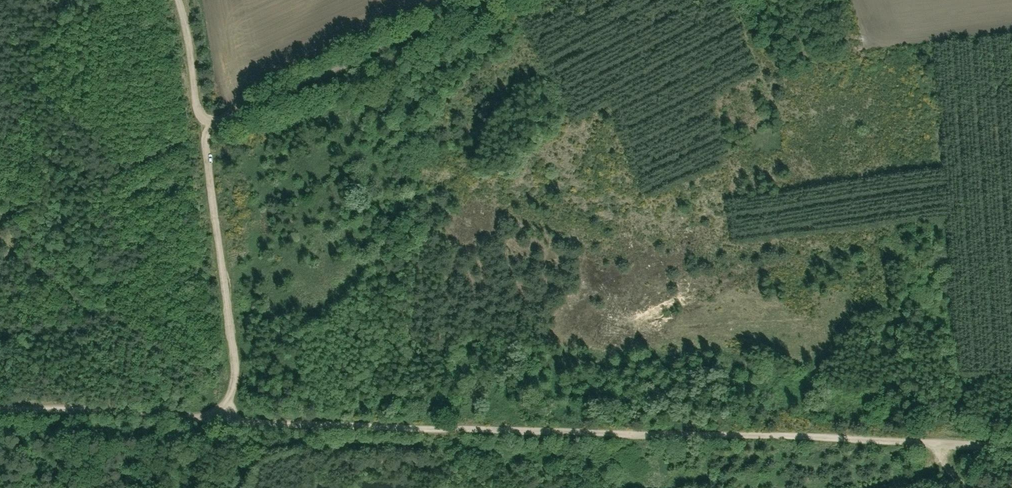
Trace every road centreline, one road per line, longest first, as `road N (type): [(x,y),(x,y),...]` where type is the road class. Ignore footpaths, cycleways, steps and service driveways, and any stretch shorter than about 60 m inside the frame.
road 1 (track): [(0,409),(1011,448)]
road 2 (track): [(232,420),(233,355),(206,119),(176,0)]
road 3 (track): [(1011,27),(867,42),(801,80),(763,72),(738,0)]
road 4 (track): [(206,119),(480,0)]

